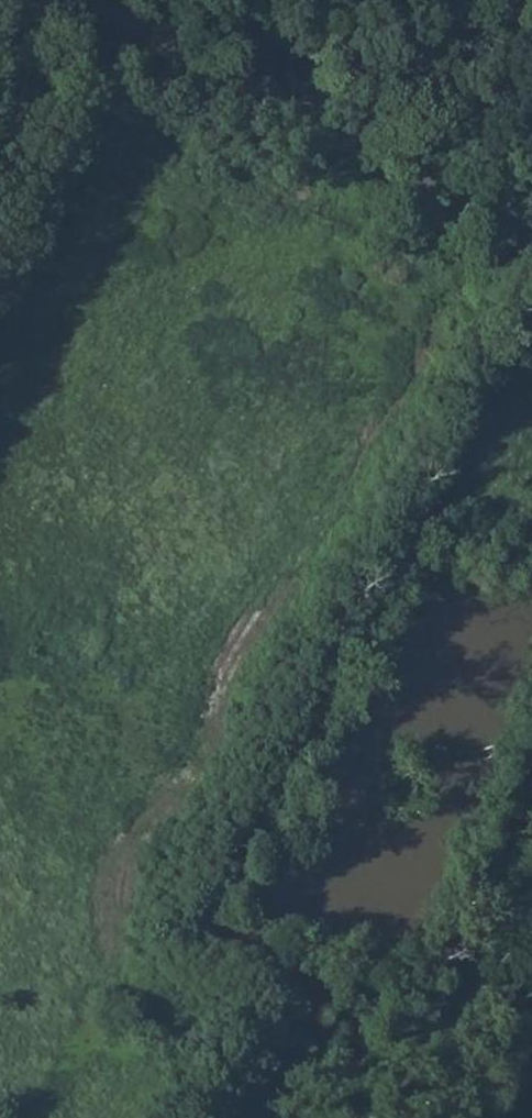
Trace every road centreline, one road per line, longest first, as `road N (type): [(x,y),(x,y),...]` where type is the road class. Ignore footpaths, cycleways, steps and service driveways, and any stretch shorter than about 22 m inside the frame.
road 1 (track): [(45,0),(531,242)]

